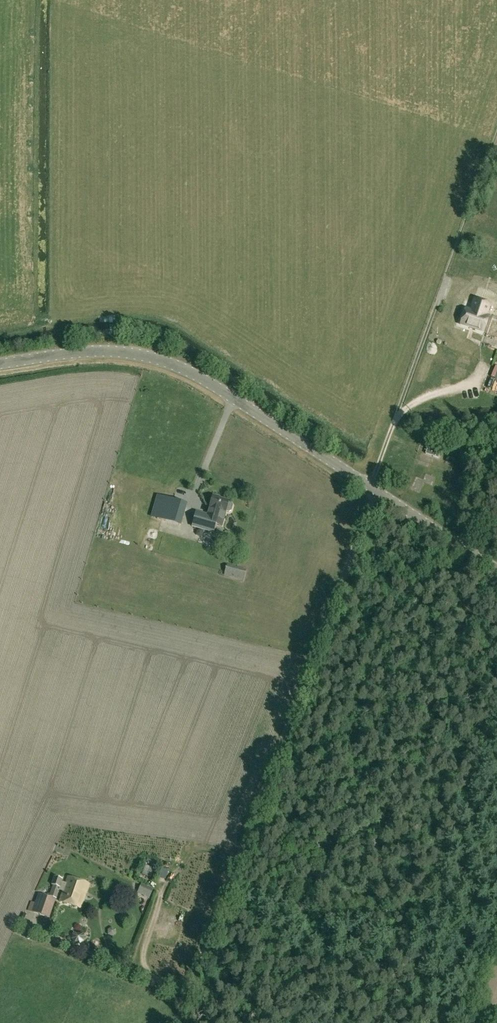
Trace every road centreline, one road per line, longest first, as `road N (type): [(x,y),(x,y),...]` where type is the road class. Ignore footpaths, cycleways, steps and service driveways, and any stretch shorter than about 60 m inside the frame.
road 1 (track): [(378,492),(180,1022)]
road 2 (tertiary): [(496,571),(175,366),(118,352),(0,367)]
road 3 (track): [(445,276),(370,488)]

